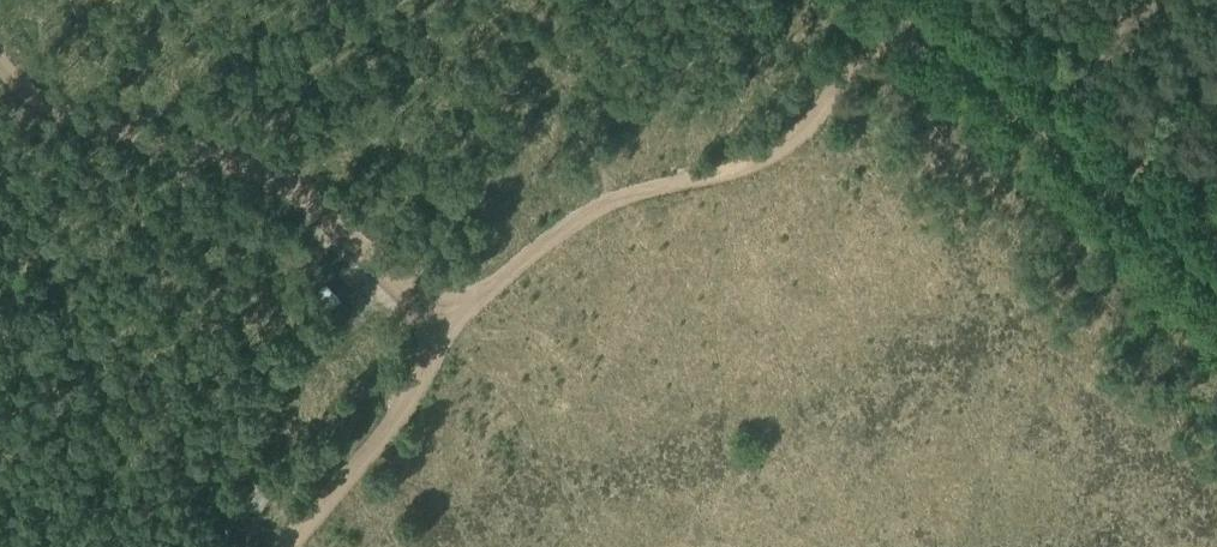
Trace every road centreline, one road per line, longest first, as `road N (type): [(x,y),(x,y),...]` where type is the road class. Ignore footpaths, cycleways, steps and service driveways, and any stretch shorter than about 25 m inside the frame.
road 1 (track): [(286,546),(409,395),(455,323),(564,224),(658,186),(758,167),(820,114),(906,19)]
road 2 (track): [(455,323),(356,242),(236,170),(105,125),(0,60)]
road 3 (track): [(885,0),(1216,284)]

